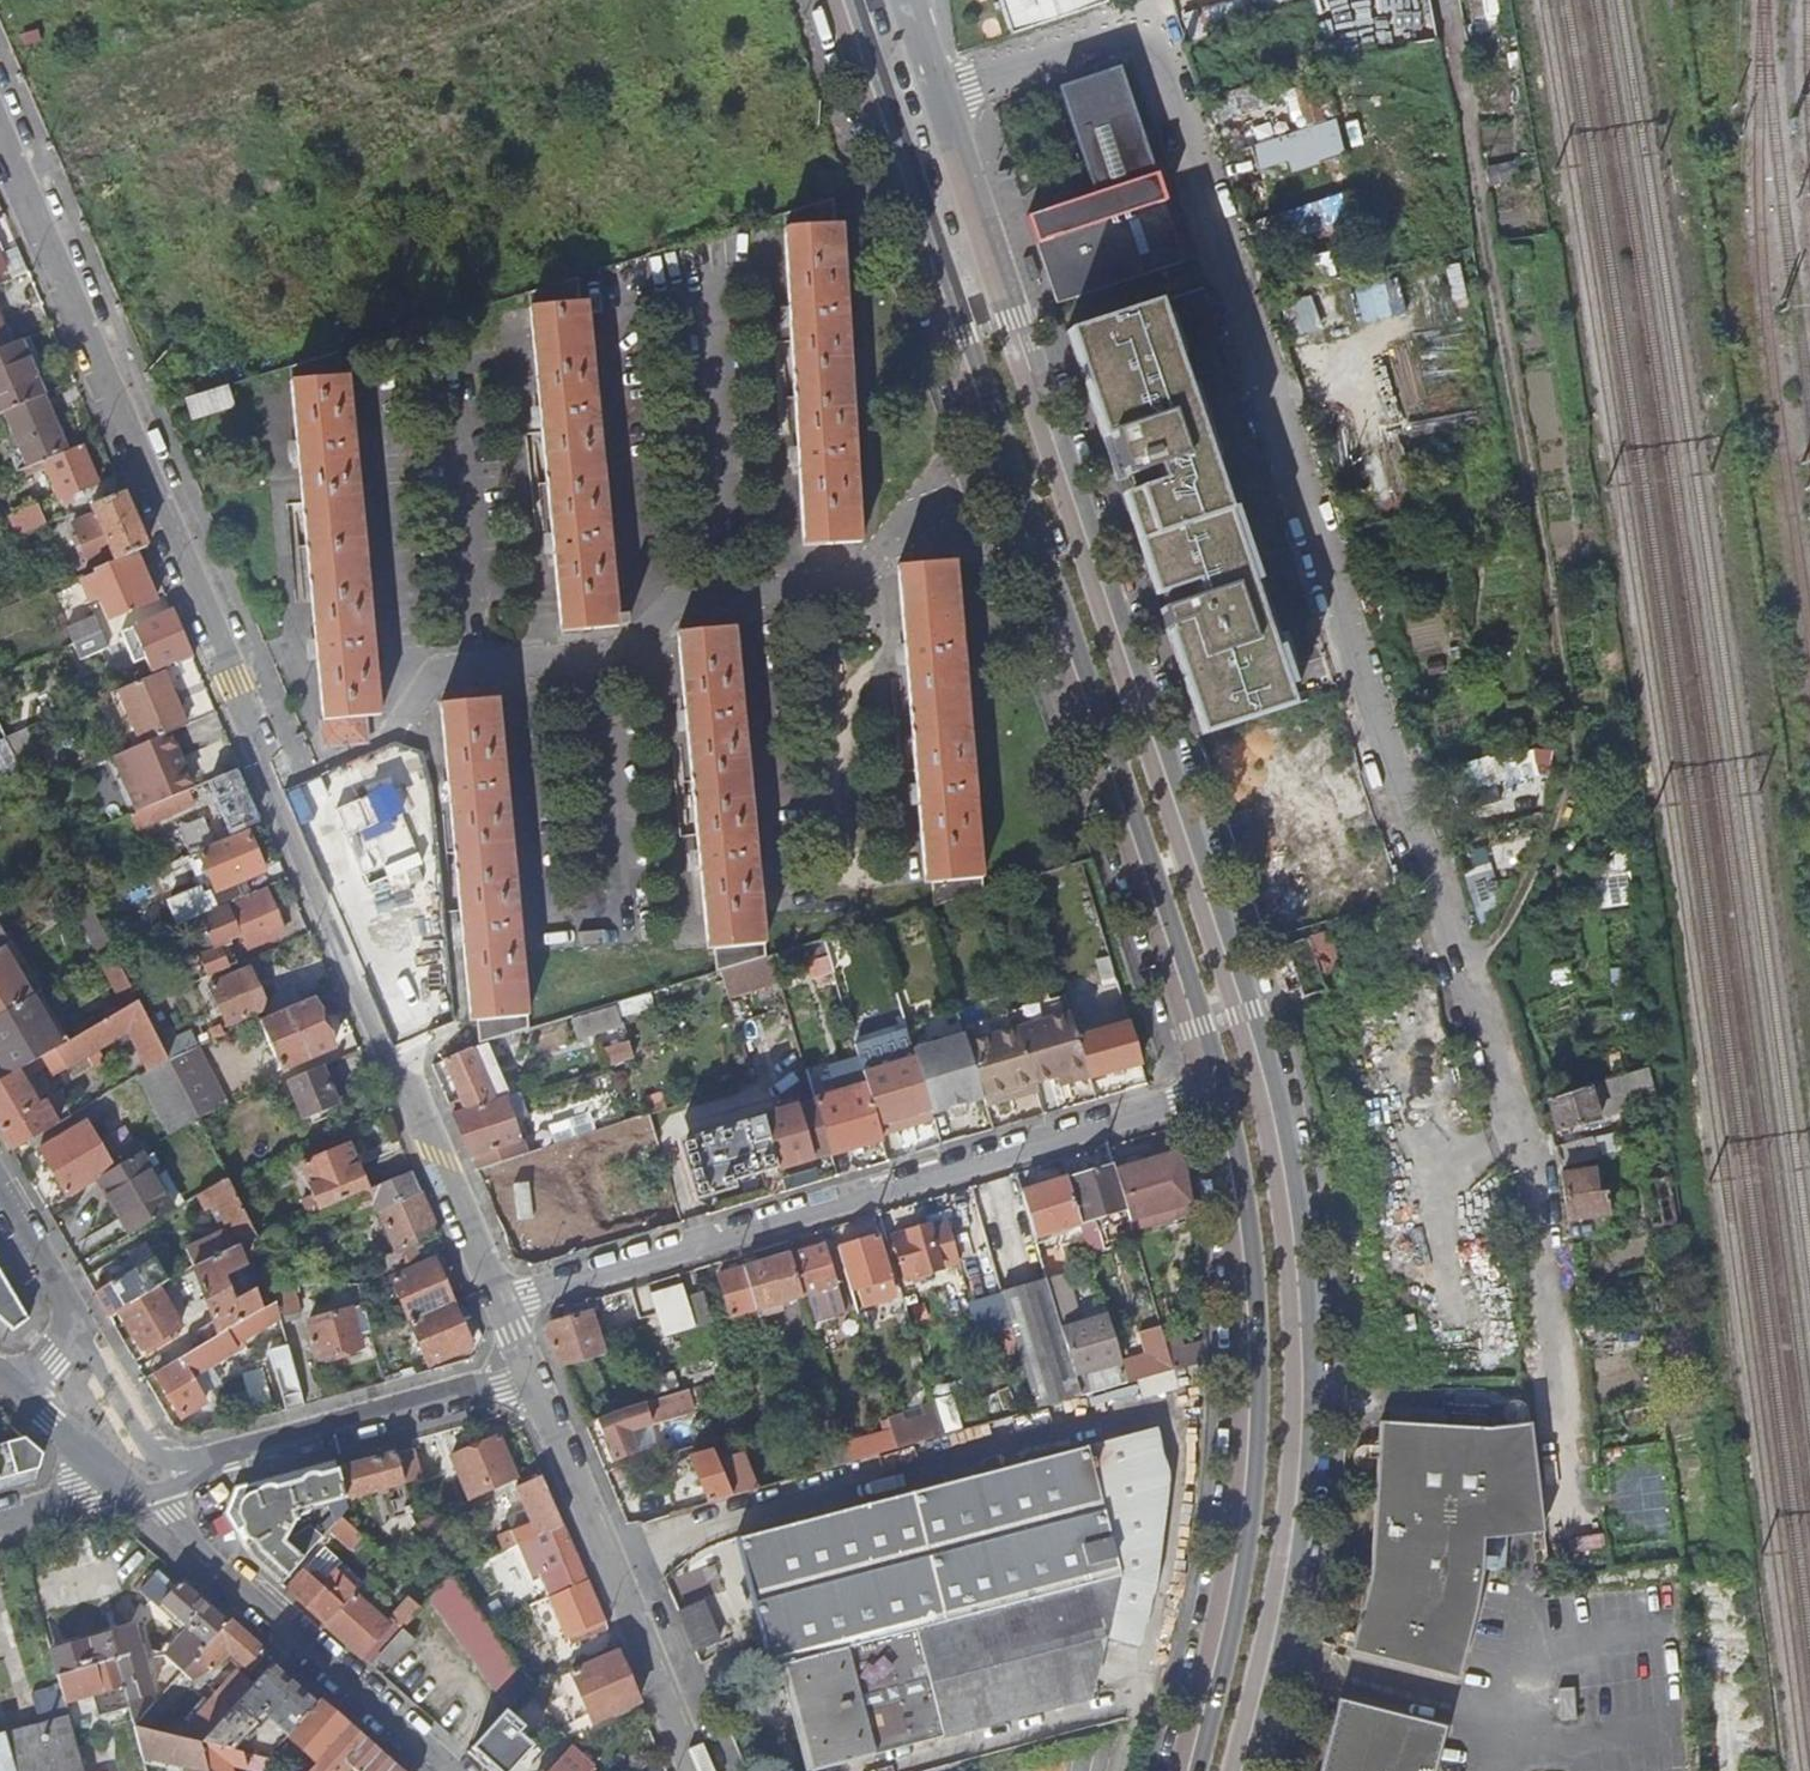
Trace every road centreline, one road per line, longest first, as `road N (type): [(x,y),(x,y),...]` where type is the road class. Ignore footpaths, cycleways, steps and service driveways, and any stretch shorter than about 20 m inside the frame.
road 1 (unclassified): [(941,100),(1152,28),(1536,1195),(1582,1555)]
road 2 (tertiary): [(1242,1770),(1301,1479),(1306,1382),(1281,1147),(1247,1017),(941,100)]
road 3 (residential): [(0,130),(227,654),(269,784),(503,1301)]
road 4 (tertiary): [(846,0),(1215,1092)]
road 5 (residential): [(1215,1092),(503,1301)]
road 6 (tertiary): [(1215,1092),(1249,1266),(1258,1430),(1243,1583),(1199,1770)]
road 7 (residential): [(530,1378),(694,1770)]
road 8 (residential): [(435,1770),(145,1493)]
road 9 (residential): [(203,1467),(530,1378)]
road 10 (residential): [(73,1326),(155,1454),(203,1467)]
road 11 (residential): [(145,1493),(15,1392)]
road 12 (residential): [(0,1520),(78,1497),(145,1493)]
road 13 (residential): [(0,1201),(73,1326)]

